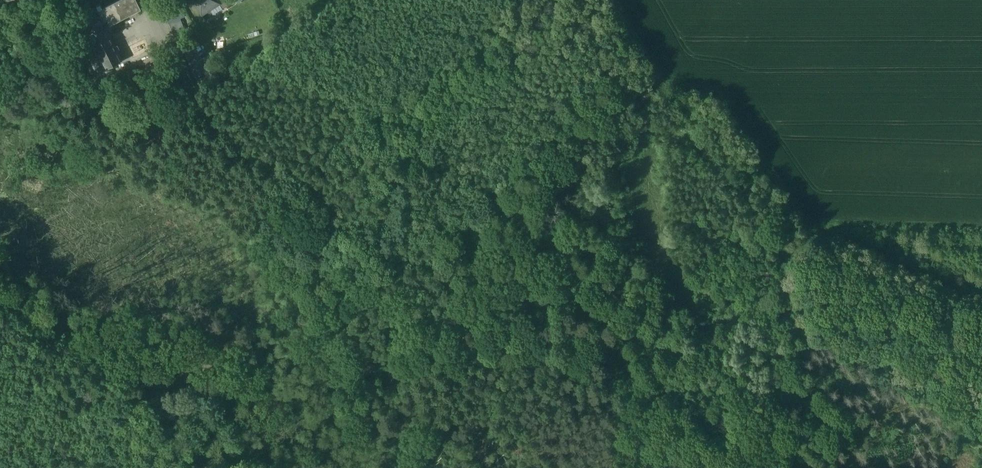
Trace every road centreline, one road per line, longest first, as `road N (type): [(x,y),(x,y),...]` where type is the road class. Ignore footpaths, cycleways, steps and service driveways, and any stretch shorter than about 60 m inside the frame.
road 1 (track): [(981,306),(827,235),(731,103),(709,87),(666,85),(612,0)]

